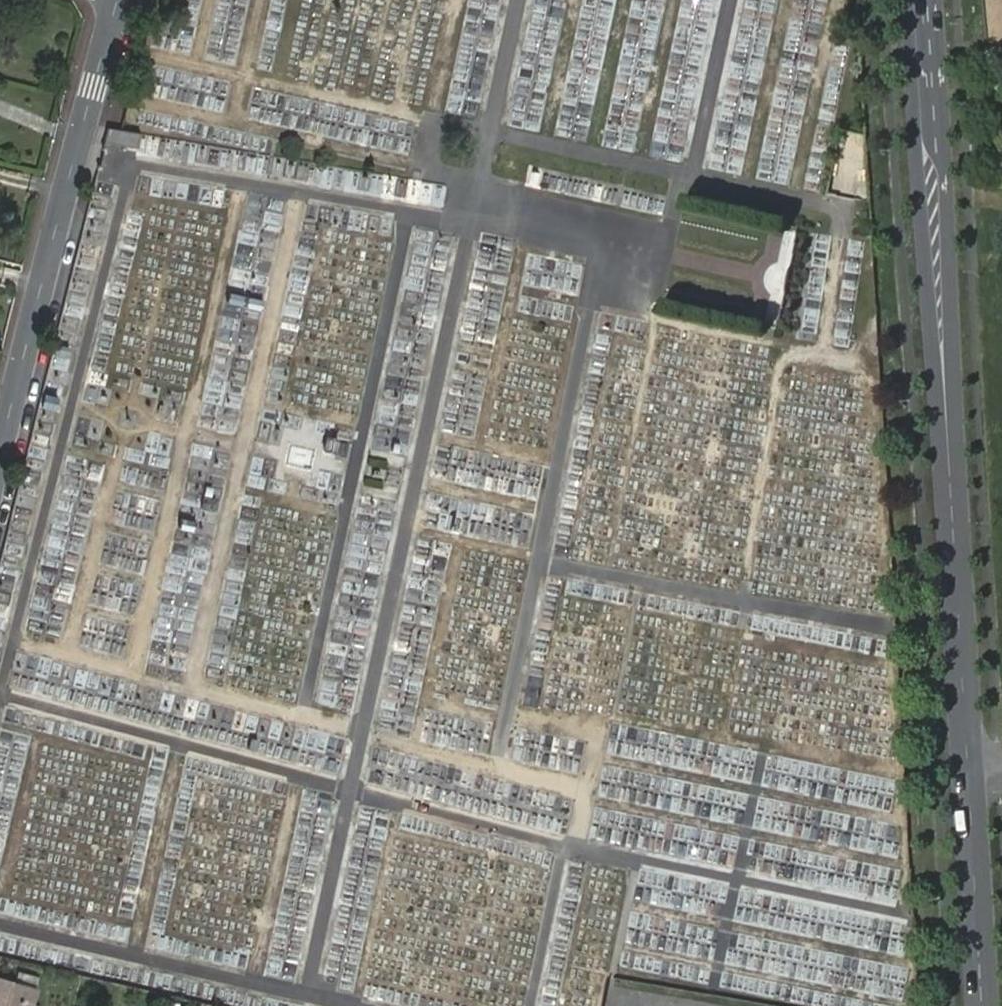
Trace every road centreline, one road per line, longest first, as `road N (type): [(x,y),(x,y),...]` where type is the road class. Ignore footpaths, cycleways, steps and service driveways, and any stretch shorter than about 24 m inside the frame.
road 1 (tertiary): [(921,0),(983,1005)]
road 2 (residential): [(118,0),(0,463)]

